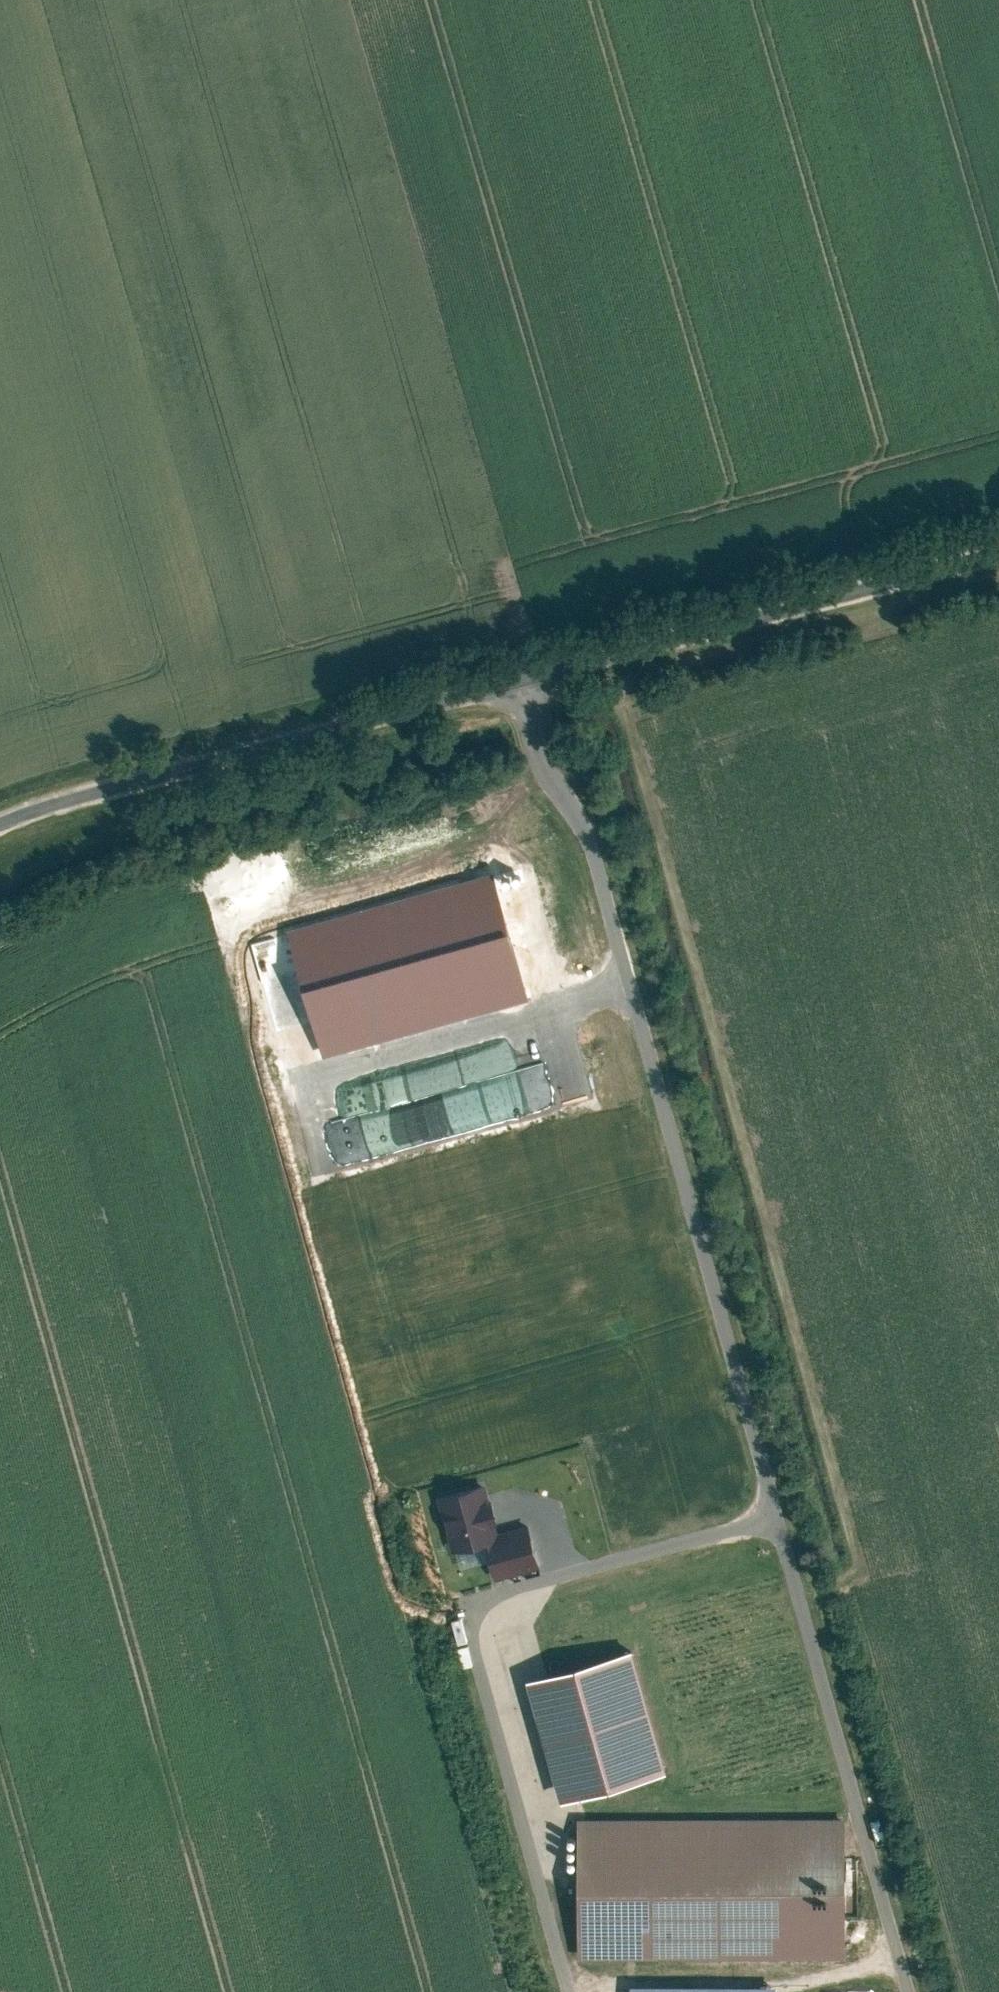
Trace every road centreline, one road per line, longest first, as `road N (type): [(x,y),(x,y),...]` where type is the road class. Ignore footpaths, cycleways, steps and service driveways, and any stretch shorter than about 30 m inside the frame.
road 1 (tertiary): [(0,824),(90,792),(998,555)]

